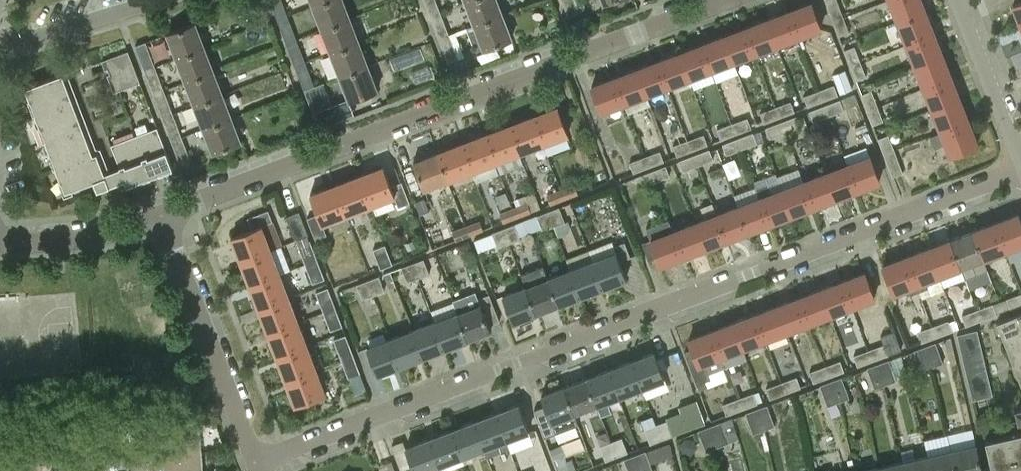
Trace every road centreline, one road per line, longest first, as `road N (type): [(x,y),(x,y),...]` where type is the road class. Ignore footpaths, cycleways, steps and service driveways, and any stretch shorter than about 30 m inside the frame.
road 1 (residential): [(254,463),(1020,174)]
road 2 (residential): [(162,217),(730,0)]
road 3 (residential): [(254,463),(162,217)]
road 4 (residential): [(0,244),(83,238),(162,217)]
road 5 (residential): [(140,470),(135,446),(120,434),(0,450)]
road 6 (residential): [(0,48),(155,0)]
road 7 (residential): [(1020,149),(965,0)]

